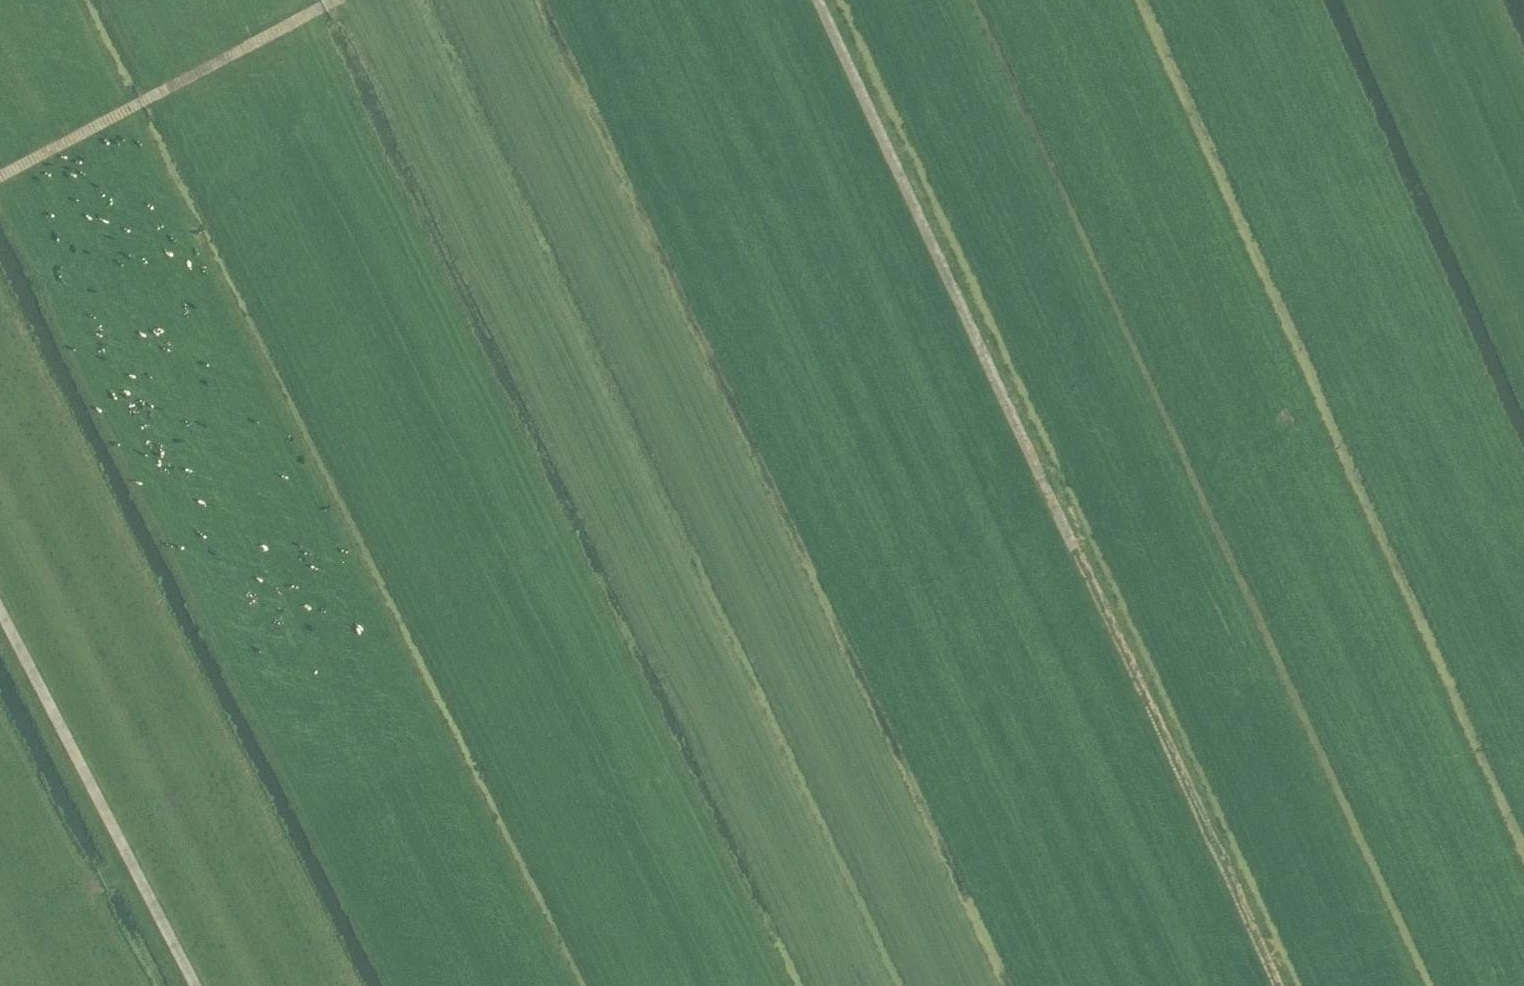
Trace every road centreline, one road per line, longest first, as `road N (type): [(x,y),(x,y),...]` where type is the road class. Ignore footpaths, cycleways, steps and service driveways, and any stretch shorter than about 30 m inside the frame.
road 1 (track): [(819,0),(1280,985)]
road 2 (track): [(0,612),(195,985)]
road 3 (track): [(244,44),(0,172)]

